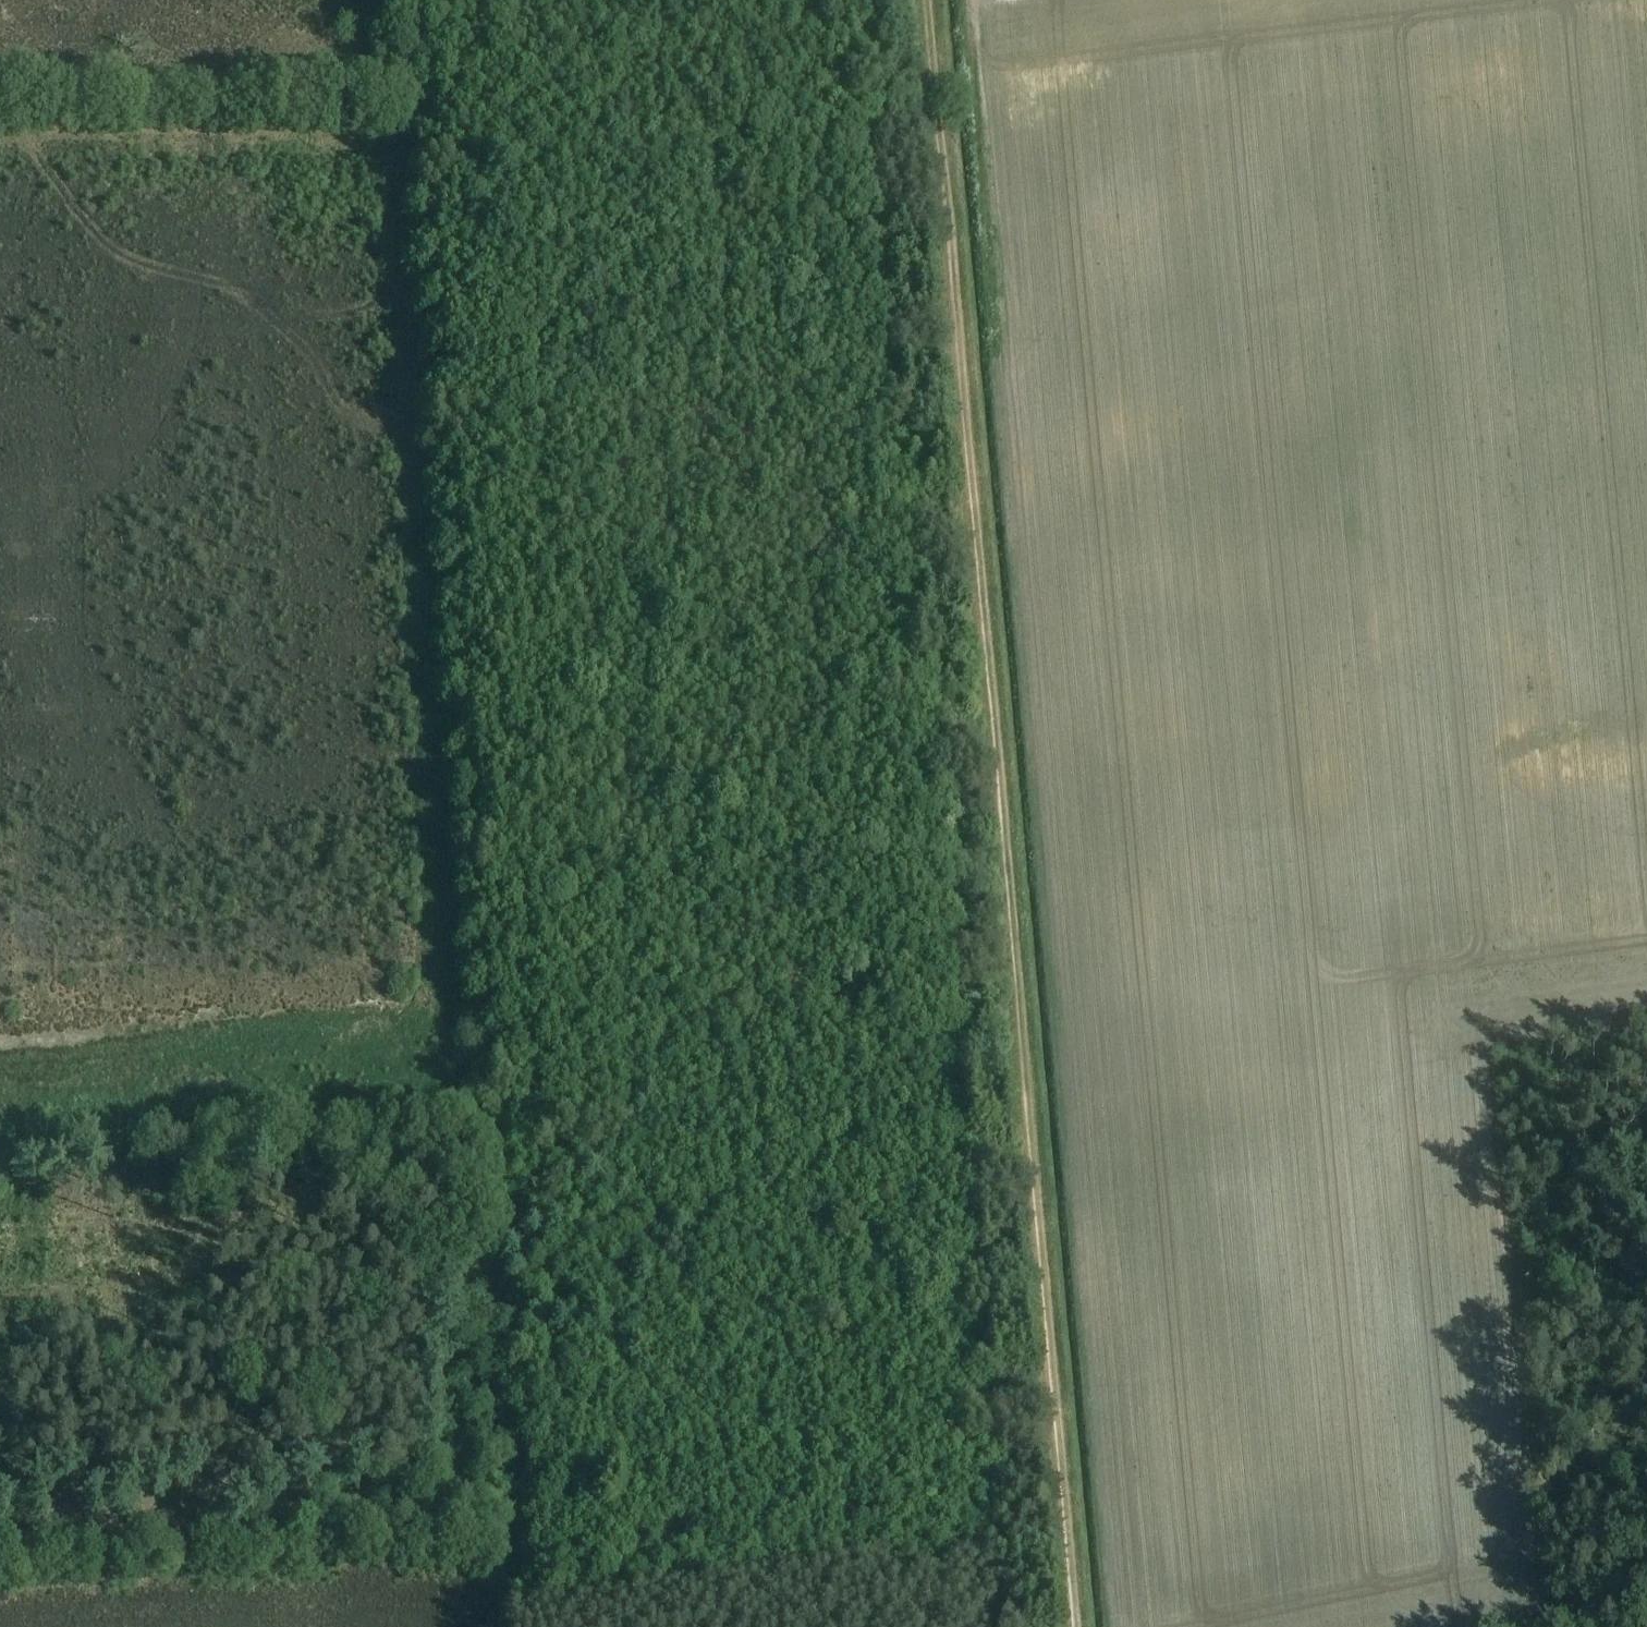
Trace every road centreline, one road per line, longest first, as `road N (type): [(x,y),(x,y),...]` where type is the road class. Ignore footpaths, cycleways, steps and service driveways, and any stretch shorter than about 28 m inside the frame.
road 1 (track): [(928,0),(1076,1626)]
road 2 (track): [(0,103),(410,104)]

